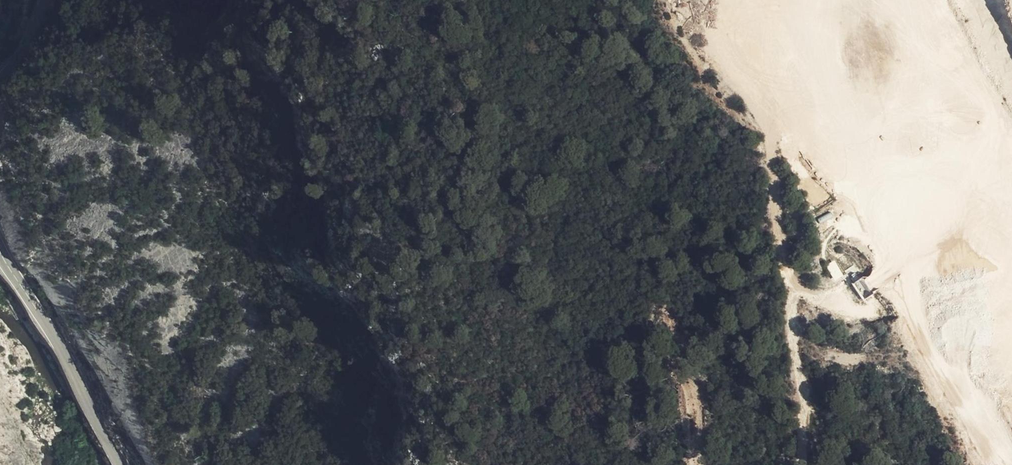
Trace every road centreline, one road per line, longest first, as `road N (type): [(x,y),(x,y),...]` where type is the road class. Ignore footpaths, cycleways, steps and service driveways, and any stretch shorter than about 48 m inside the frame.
road 1 (tertiary): [(121,464),(0,245)]

